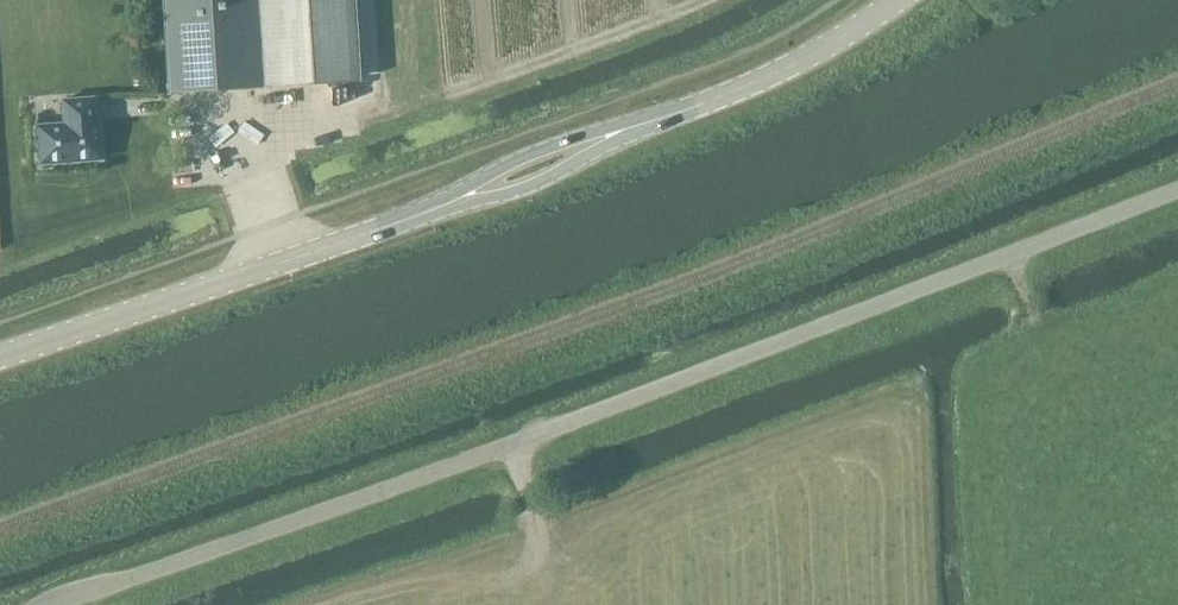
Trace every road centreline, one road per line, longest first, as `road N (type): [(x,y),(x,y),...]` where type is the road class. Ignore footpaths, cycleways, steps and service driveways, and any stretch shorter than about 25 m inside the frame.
road 1 (unclassified): [(58,604),(521,441),(1177,188)]
road 2 (tertiary): [(0,357),(420,213)]
road 3 (tertiary): [(654,120),(779,69),(894,0)]
road 4 (tertiary): [(654,120),(532,151),(420,213)]
road 5 (tertiary): [(420,213),(535,184),(654,120)]

